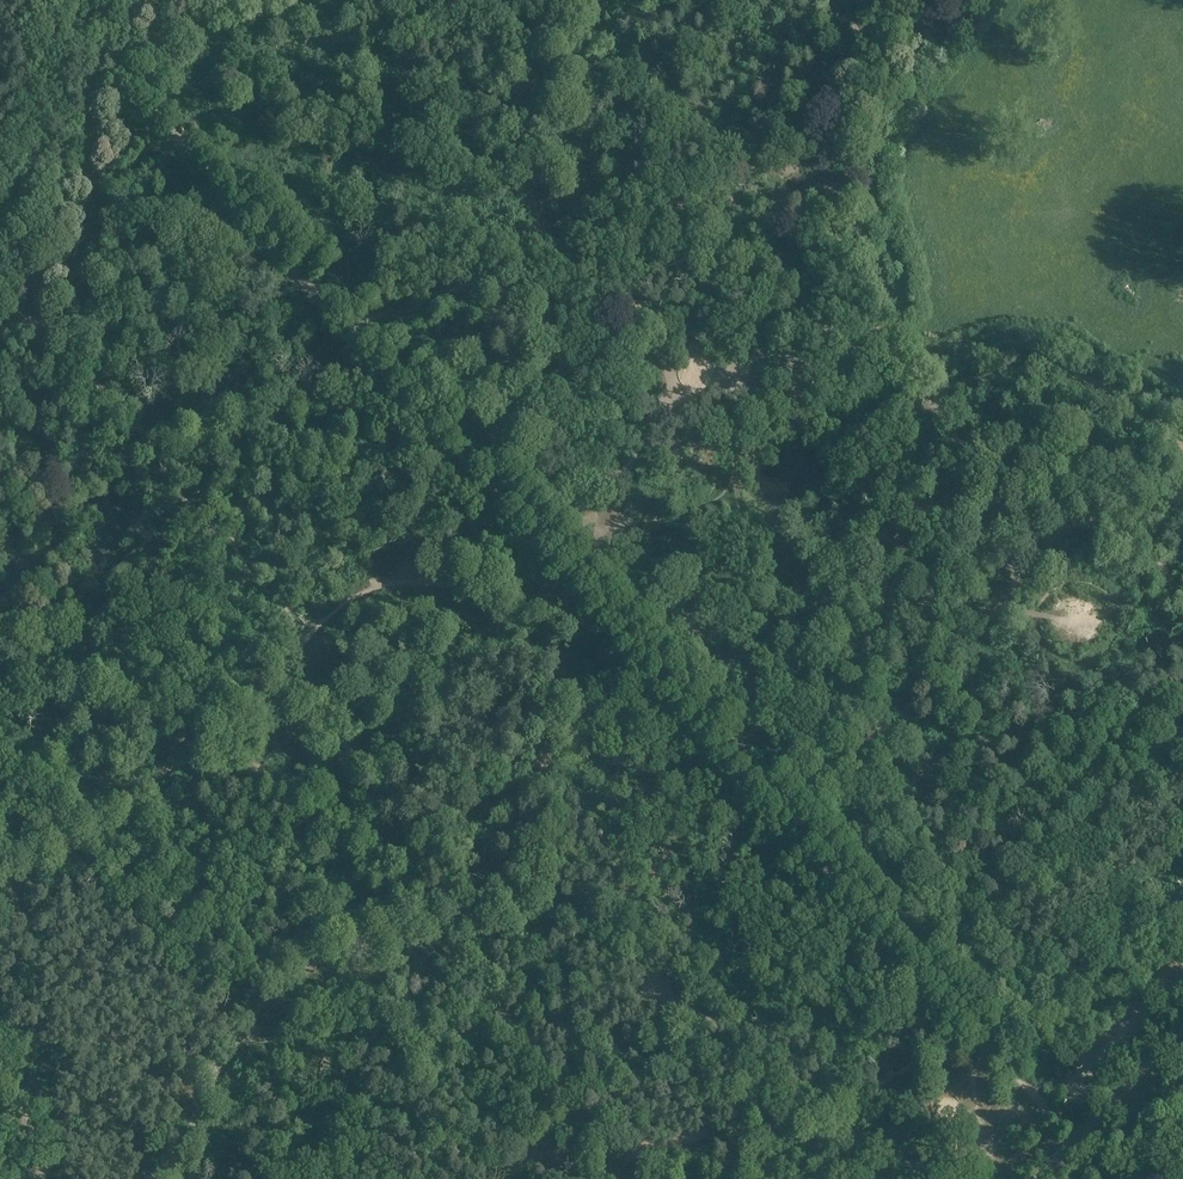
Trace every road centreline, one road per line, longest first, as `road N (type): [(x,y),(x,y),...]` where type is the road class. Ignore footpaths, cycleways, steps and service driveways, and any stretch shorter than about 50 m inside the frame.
road 1 (unclassified): [(1182,1023),(1039,1178)]

